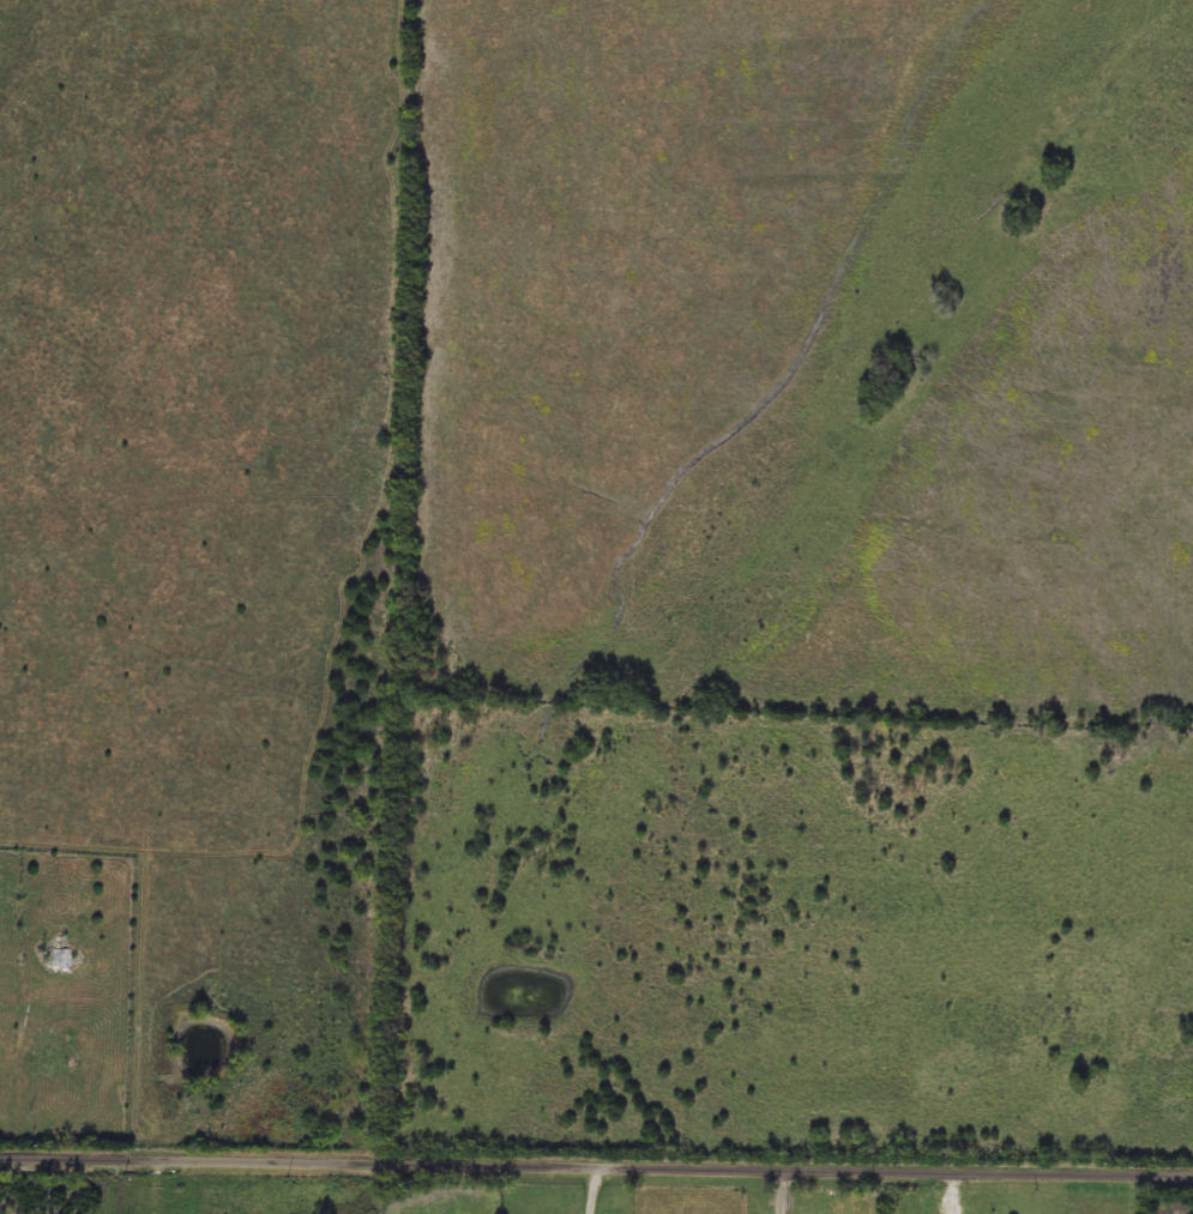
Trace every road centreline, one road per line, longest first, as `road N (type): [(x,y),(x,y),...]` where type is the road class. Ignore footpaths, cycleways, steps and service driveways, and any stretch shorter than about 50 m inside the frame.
road 1 (residential): [(0,1154),(1192,1171)]

